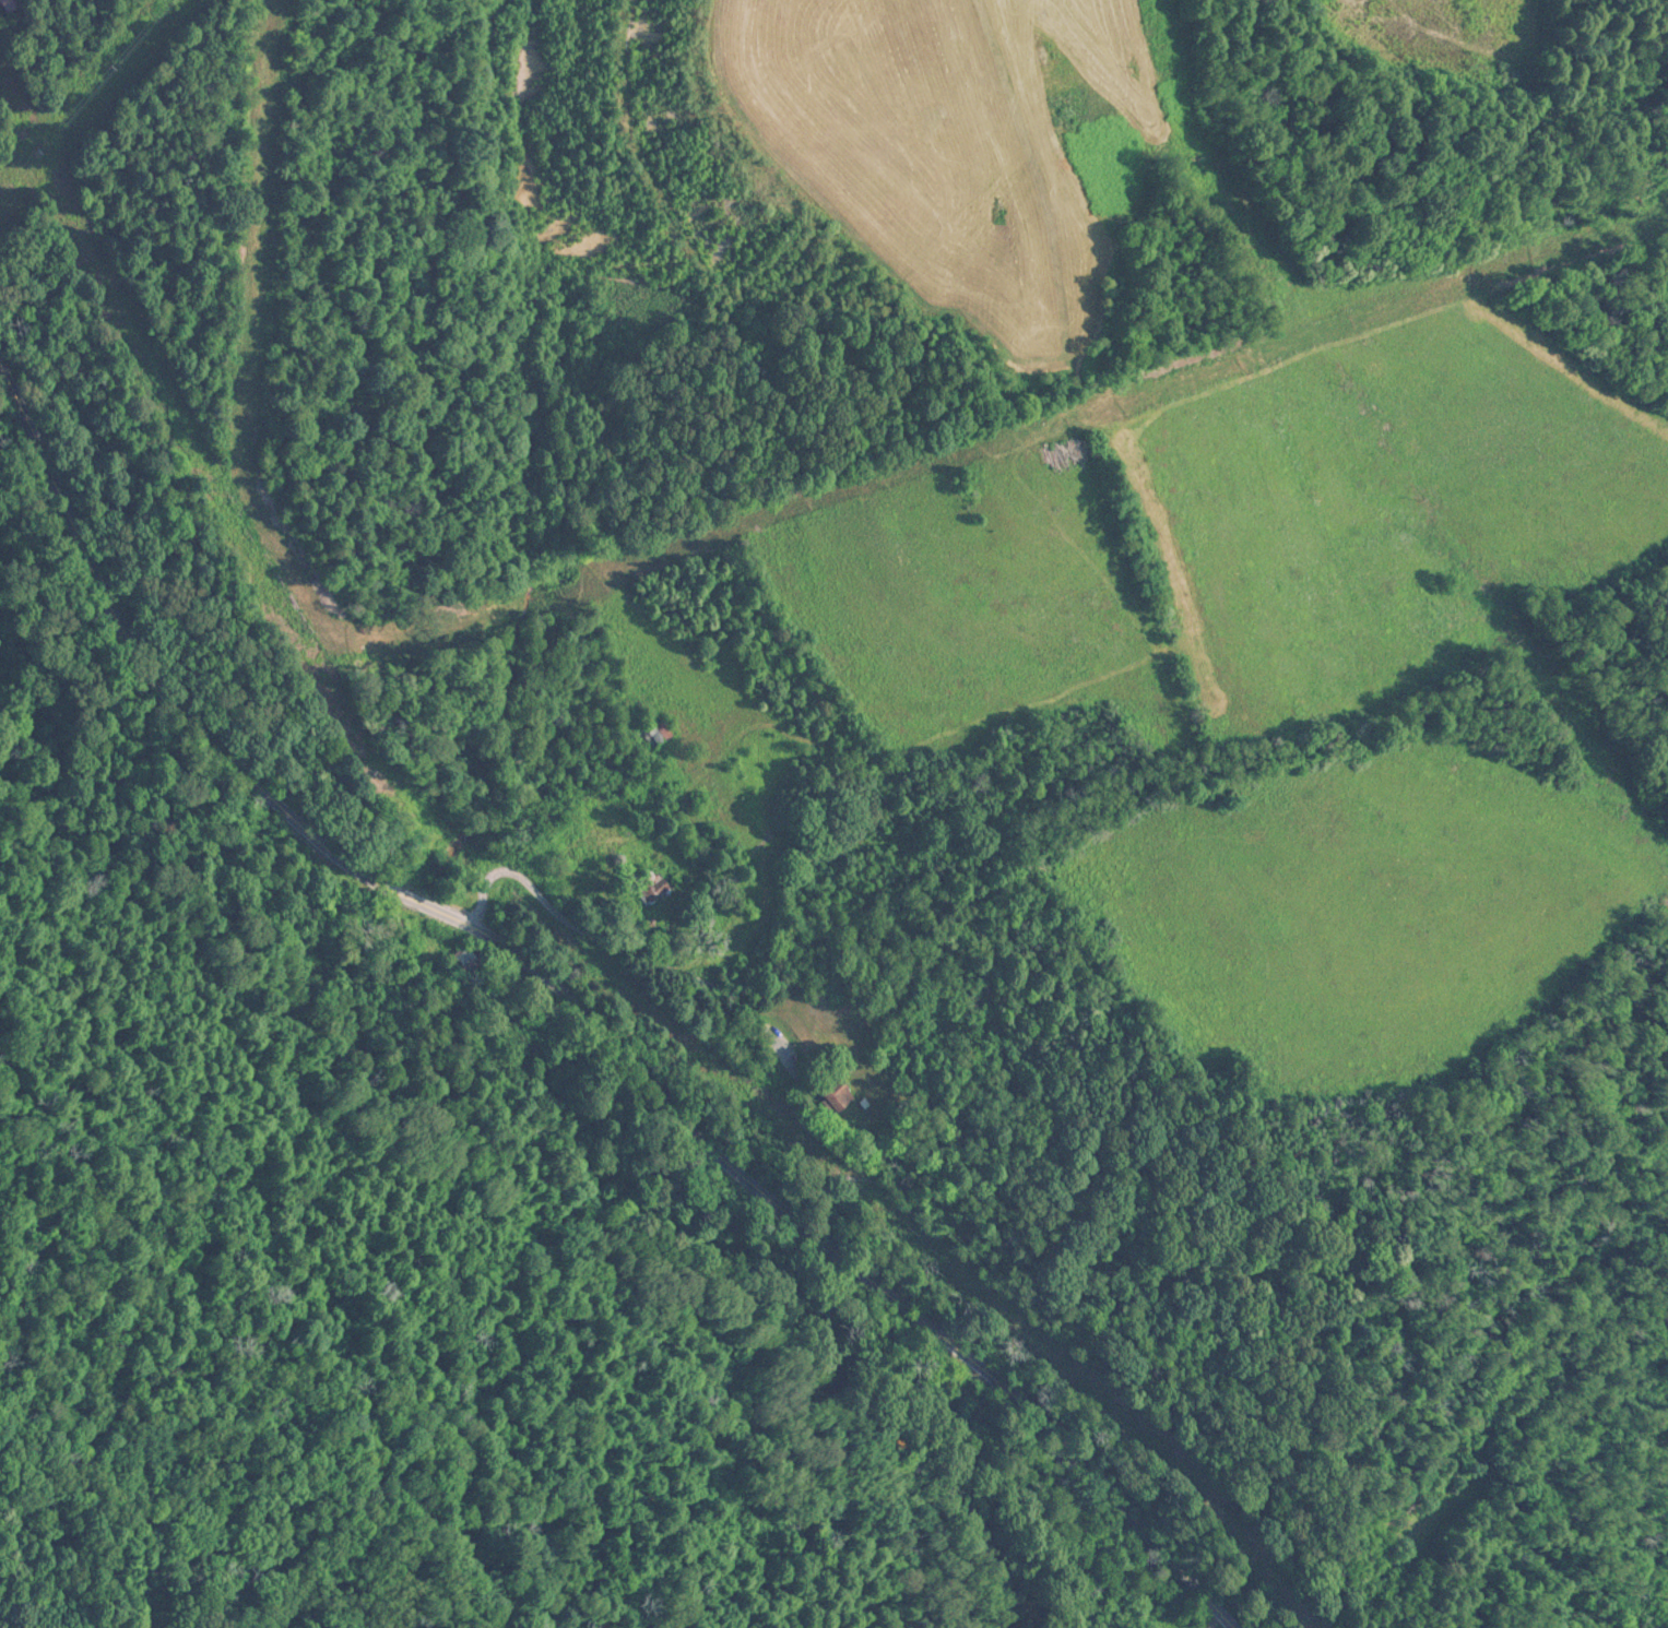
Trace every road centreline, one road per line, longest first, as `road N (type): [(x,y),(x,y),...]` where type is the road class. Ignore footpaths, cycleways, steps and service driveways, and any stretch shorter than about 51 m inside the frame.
road 1 (secondary): [(1225,1627),(1056,1445),(733,1183),(519,954),(462,916),(394,894),(233,768),(142,682),(69,554),(0,377)]

